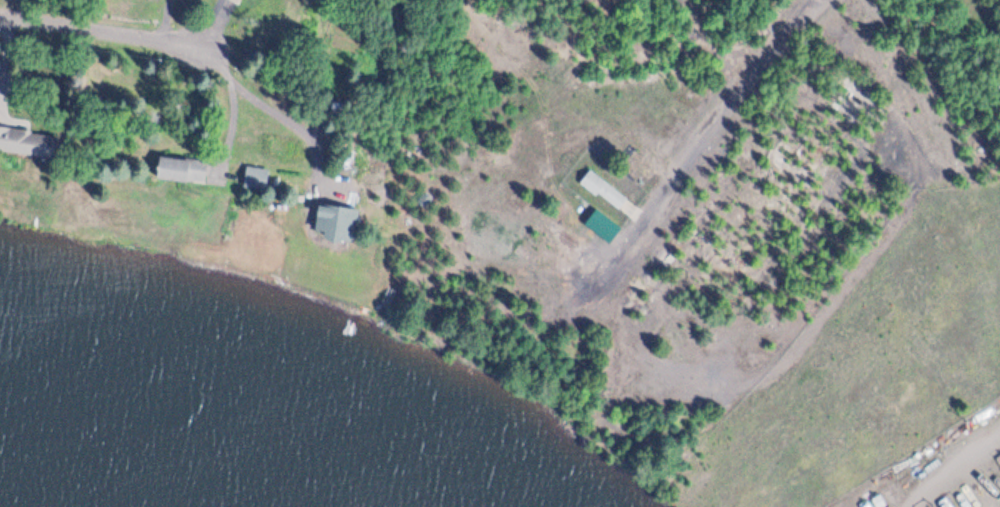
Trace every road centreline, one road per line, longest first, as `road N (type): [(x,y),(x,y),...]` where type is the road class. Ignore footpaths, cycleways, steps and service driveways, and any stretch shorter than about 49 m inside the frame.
road 1 (residential): [(819,0),(599,300)]
road 2 (residential): [(216,44),(0,7)]

